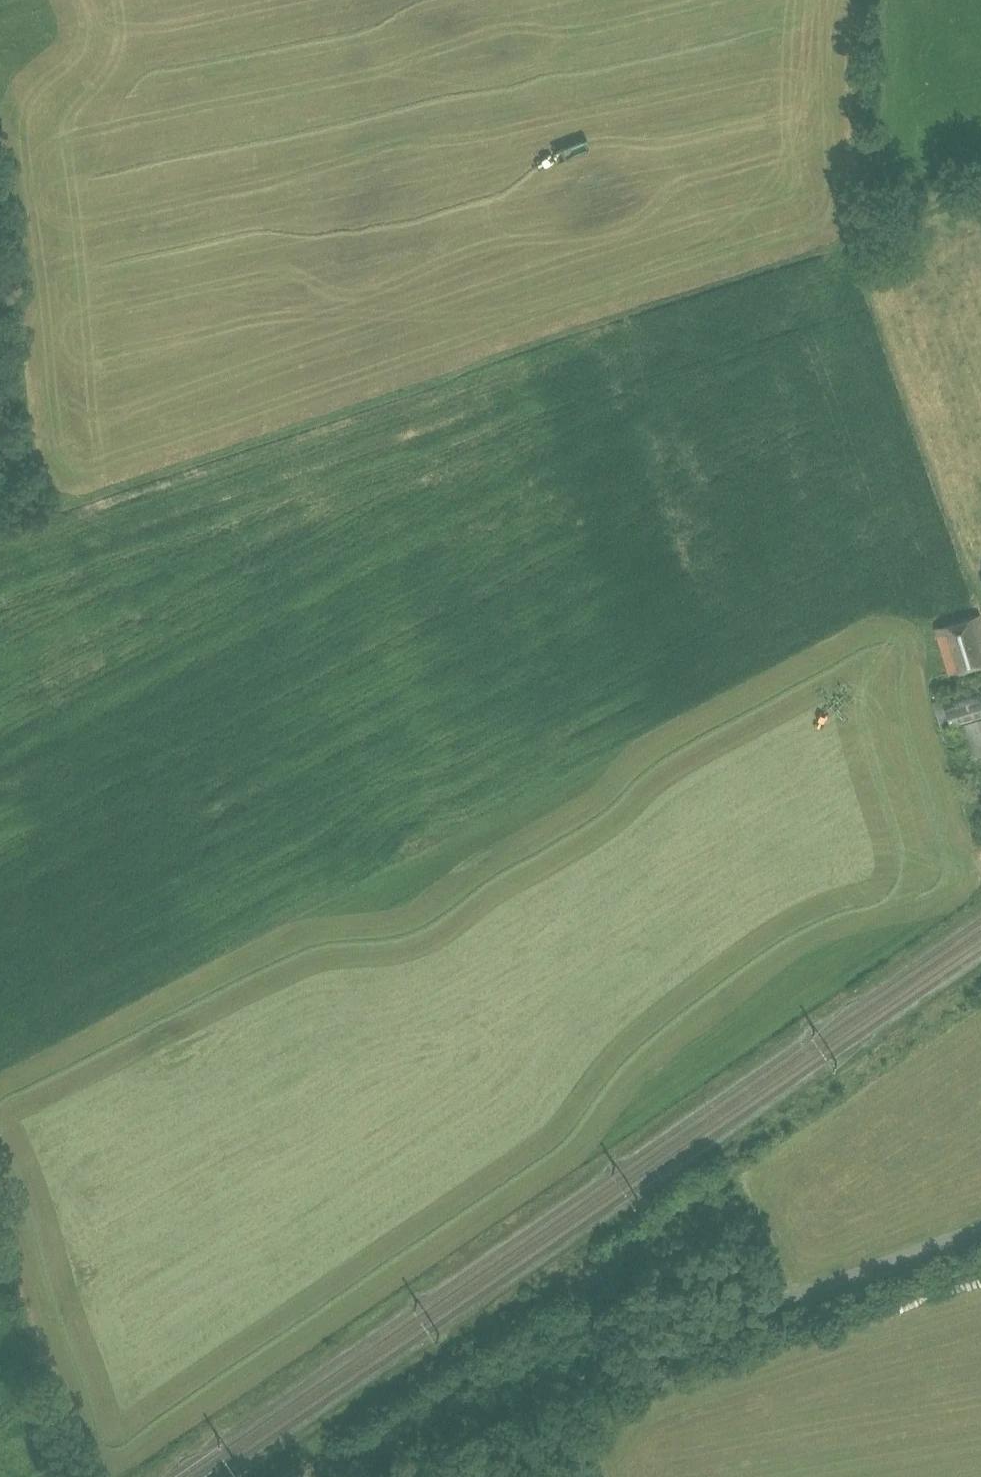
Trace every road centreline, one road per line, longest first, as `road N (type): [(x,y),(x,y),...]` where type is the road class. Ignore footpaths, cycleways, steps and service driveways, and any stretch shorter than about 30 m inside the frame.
road 1 (unclassified): [(303,1476),(980,1228)]

